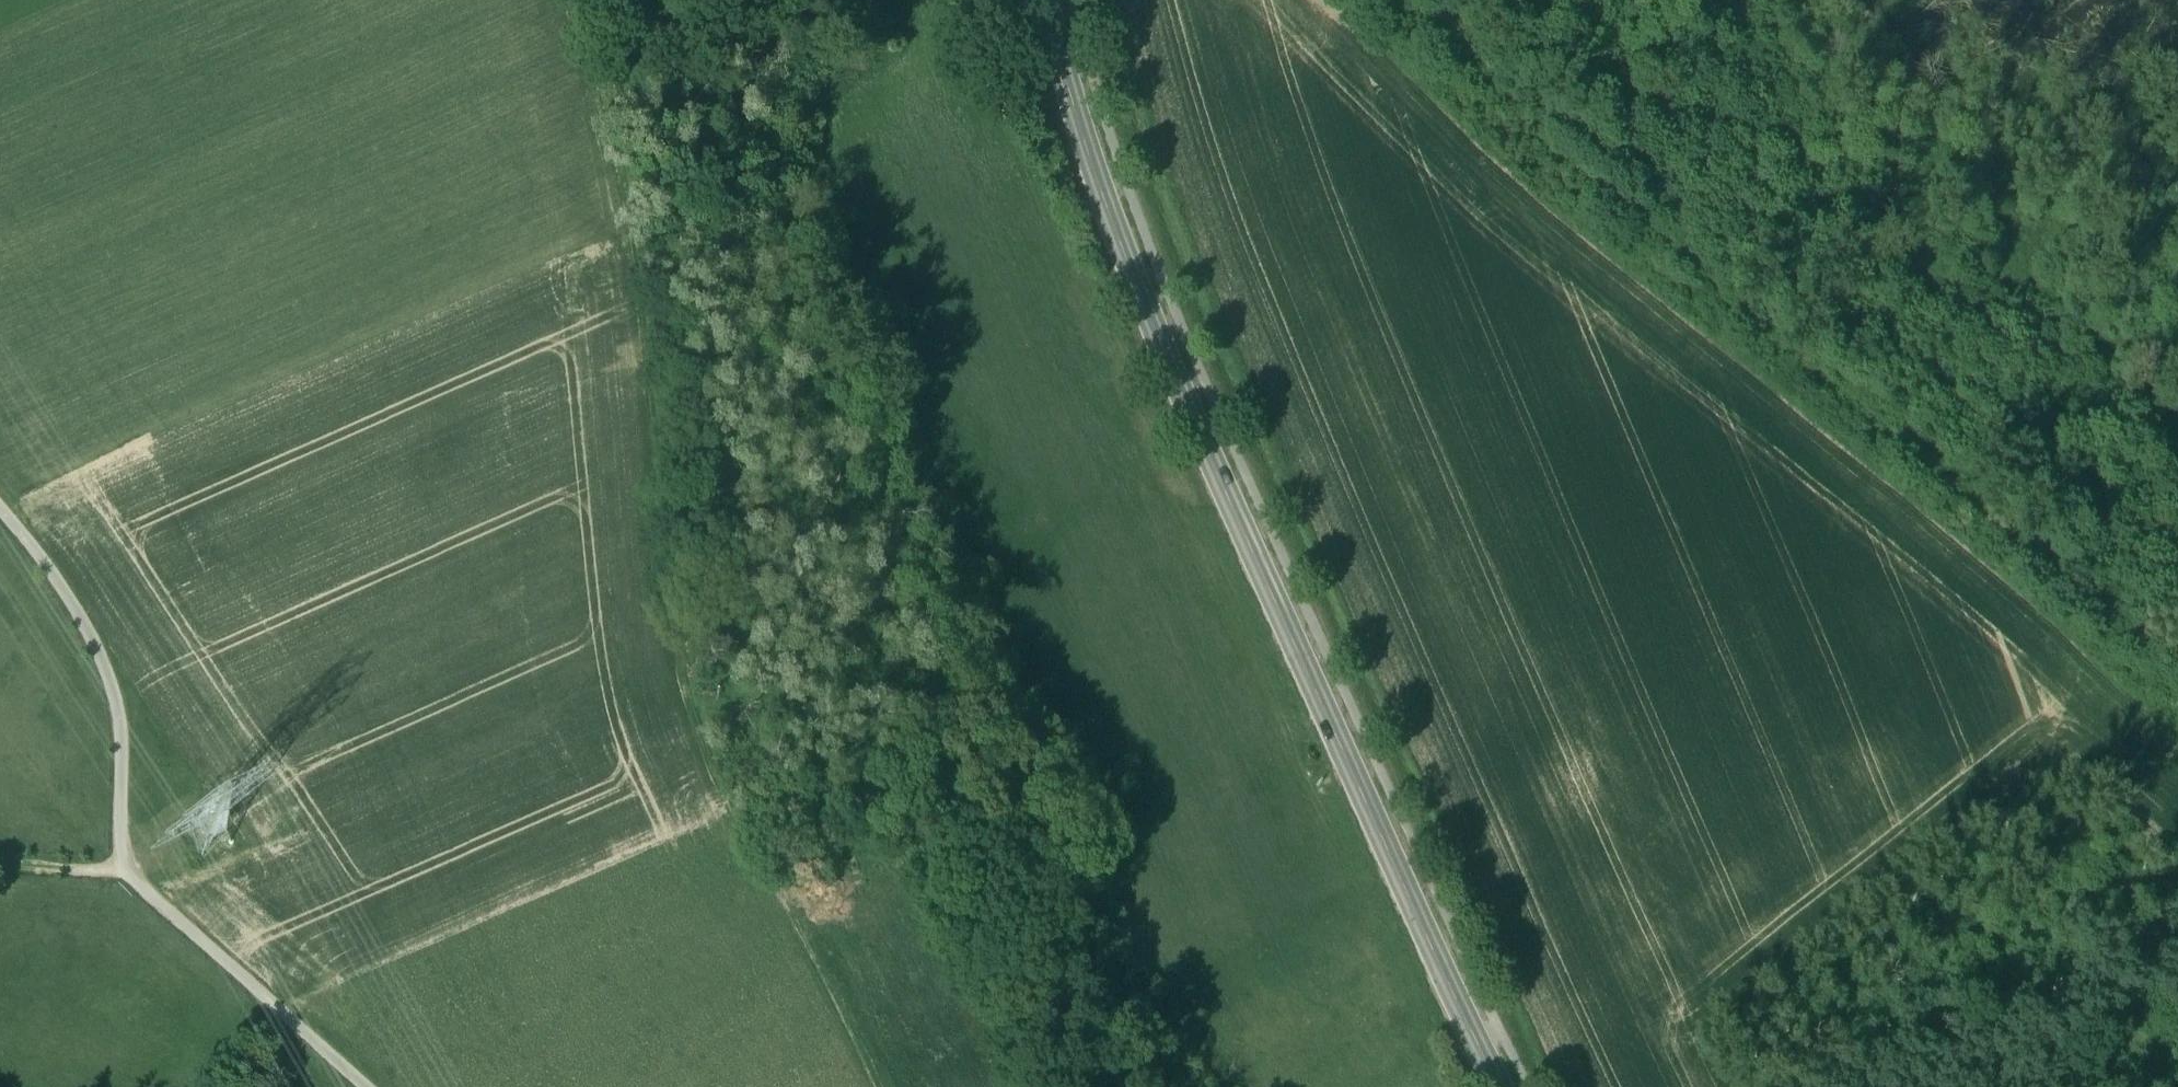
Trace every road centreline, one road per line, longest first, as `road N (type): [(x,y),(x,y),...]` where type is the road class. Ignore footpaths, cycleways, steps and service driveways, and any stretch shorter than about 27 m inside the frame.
road 1 (tertiary): [(1044,0),(1117,242),(1264,583),(1498,1086)]
road 2 (track): [(884,1086),(783,902),(699,716),(670,609),(655,320),(572,0)]
road 3 (track): [(0,508),(58,577),(100,650),(118,701),(117,866),(262,995)]
road 4 (track): [(2075,1086),(2177,974)]
road 5 (track): [(262,995),(364,1086)]

